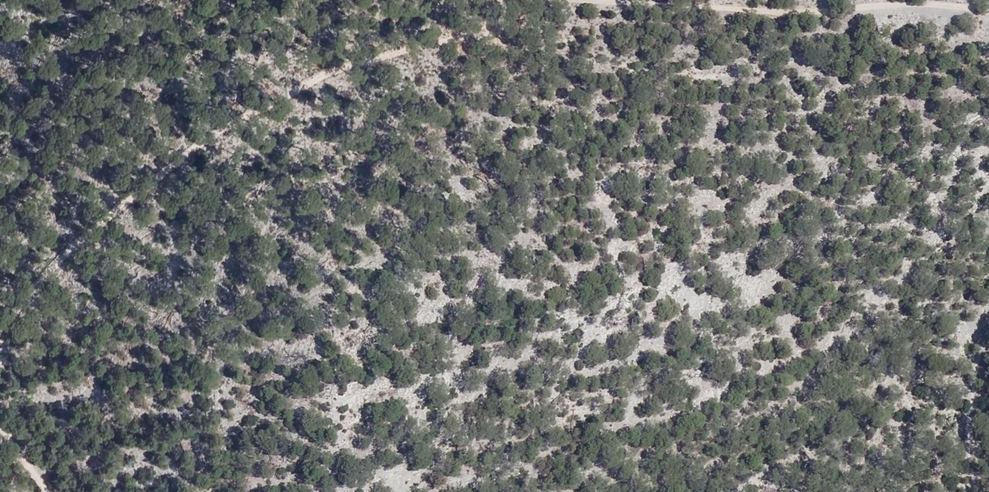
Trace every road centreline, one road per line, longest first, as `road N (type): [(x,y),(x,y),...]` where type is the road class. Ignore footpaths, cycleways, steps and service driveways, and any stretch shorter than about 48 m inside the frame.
road 1 (track): [(505,0),(503,23),(461,40),(340,66),(195,146),(91,233),(0,331)]
road 2 (track): [(988,11),(541,0)]

